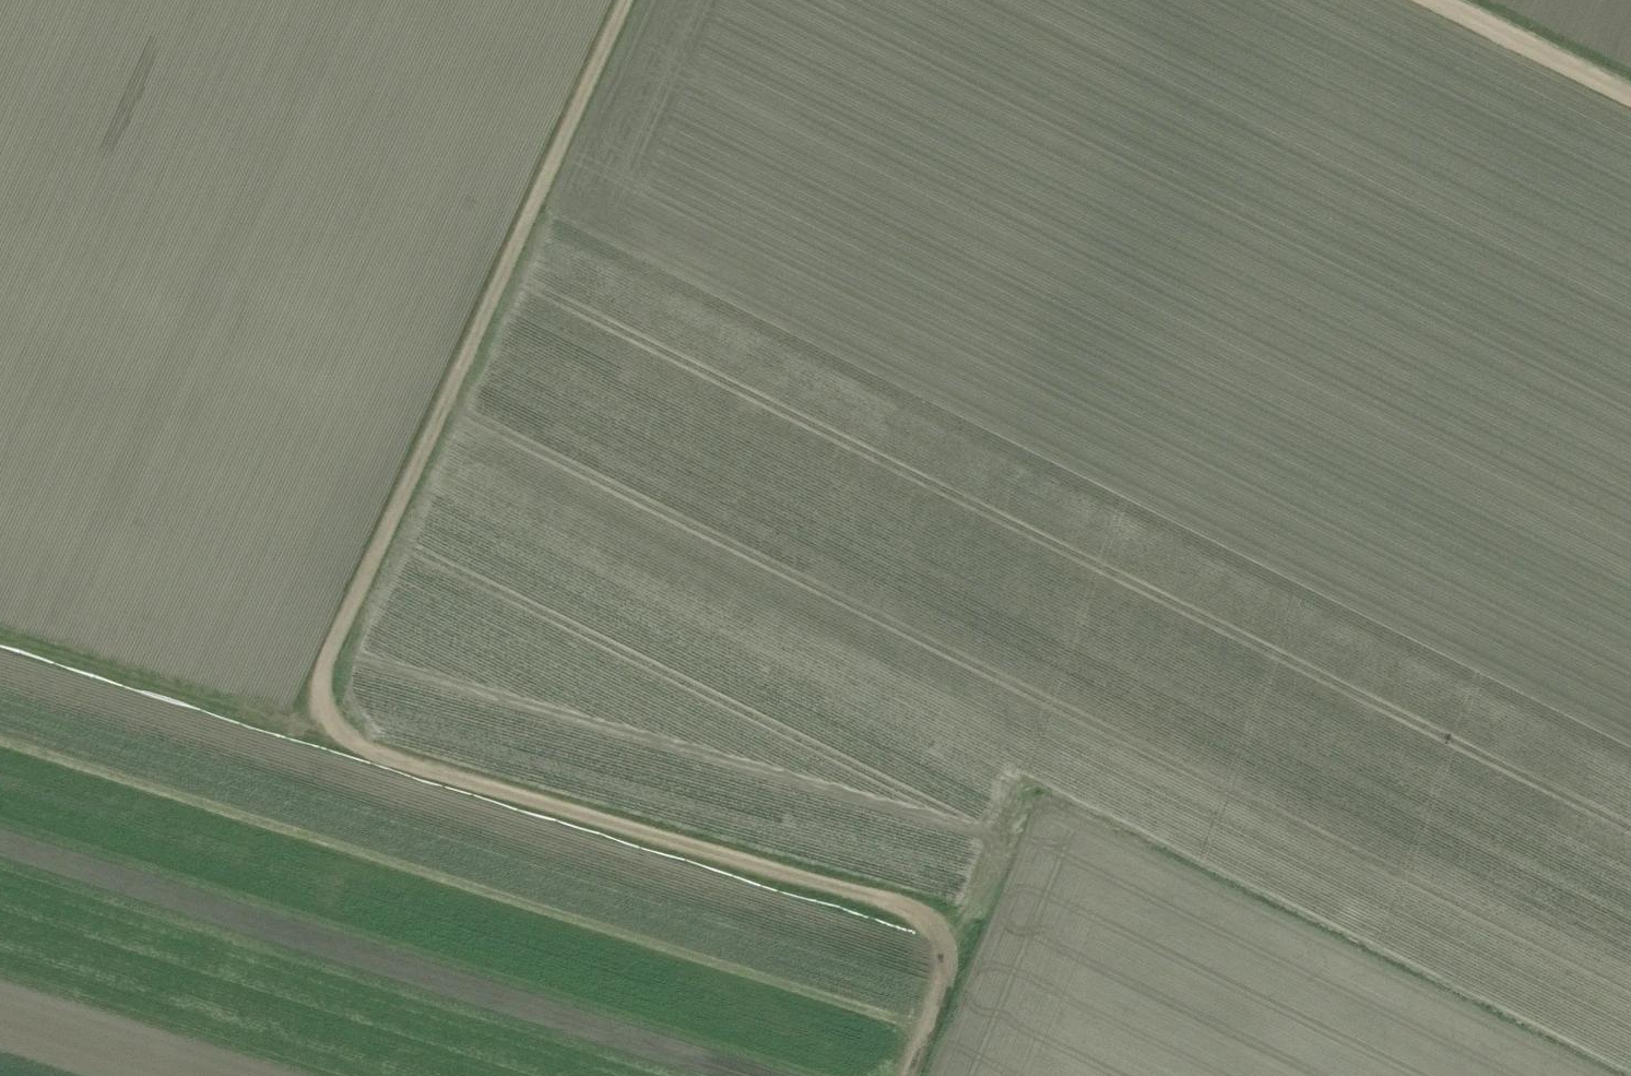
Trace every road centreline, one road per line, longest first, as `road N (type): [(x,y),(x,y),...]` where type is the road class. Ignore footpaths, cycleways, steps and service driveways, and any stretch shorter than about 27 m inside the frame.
road 1 (track): [(623,0),(316,695),(320,713),(343,735),(914,917),(928,955),(891,1075)]
road 2 (track): [(1630,91),(1450,0)]

